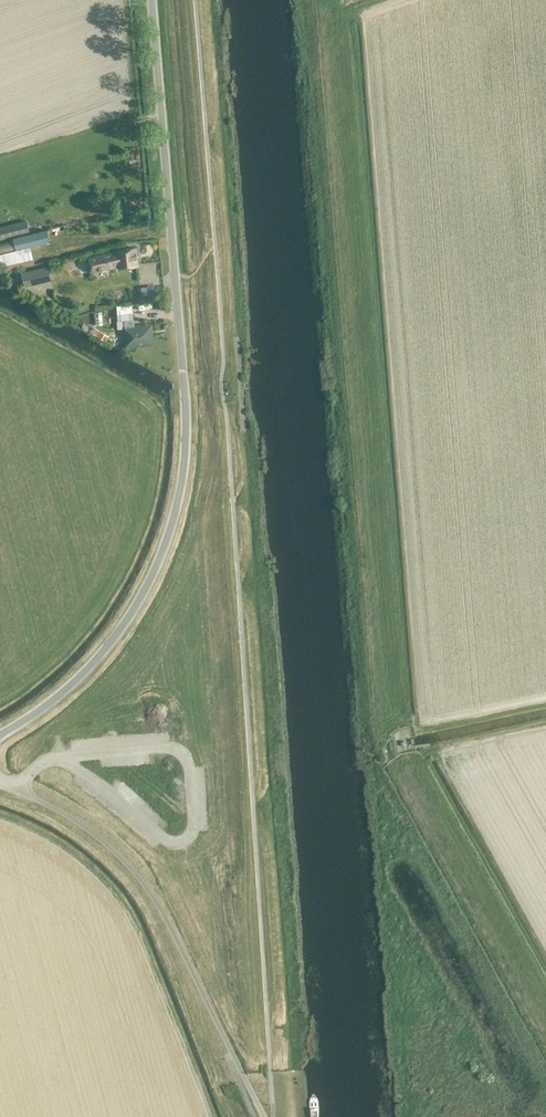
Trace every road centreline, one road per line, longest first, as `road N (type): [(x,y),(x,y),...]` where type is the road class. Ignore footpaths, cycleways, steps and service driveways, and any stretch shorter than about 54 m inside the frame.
road 1 (unclassified): [(0,734),(69,684),(116,633),(153,571),(181,486),(185,397),(151,0)]
road 2 (unclassified): [(232,1053),(164,917),(131,869),(84,827),(0,779)]

